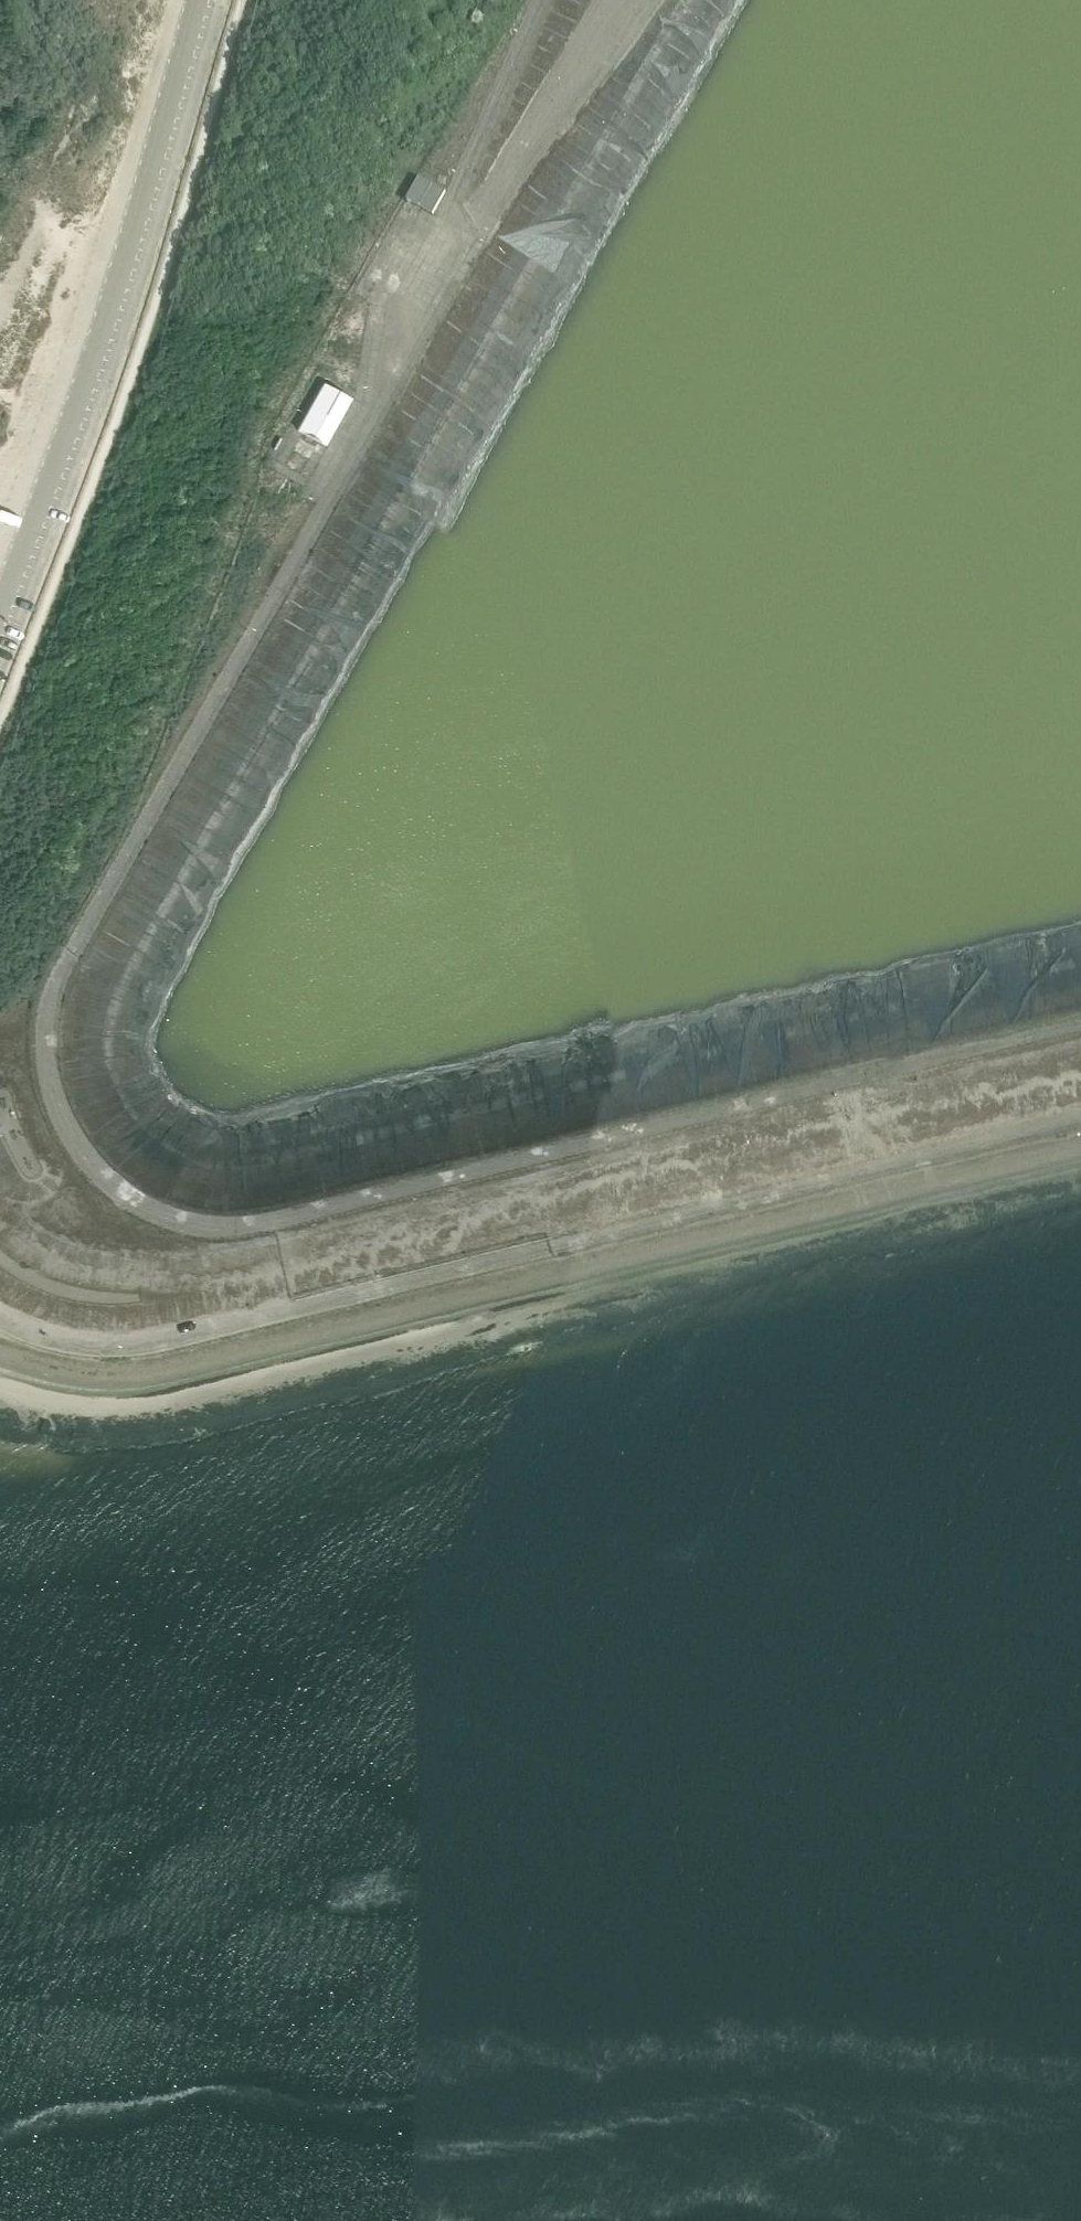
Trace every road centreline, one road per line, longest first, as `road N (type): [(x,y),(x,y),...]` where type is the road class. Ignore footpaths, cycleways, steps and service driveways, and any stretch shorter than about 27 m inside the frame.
road 1 (unclassified): [(196,0),(120,271),(0,604)]

